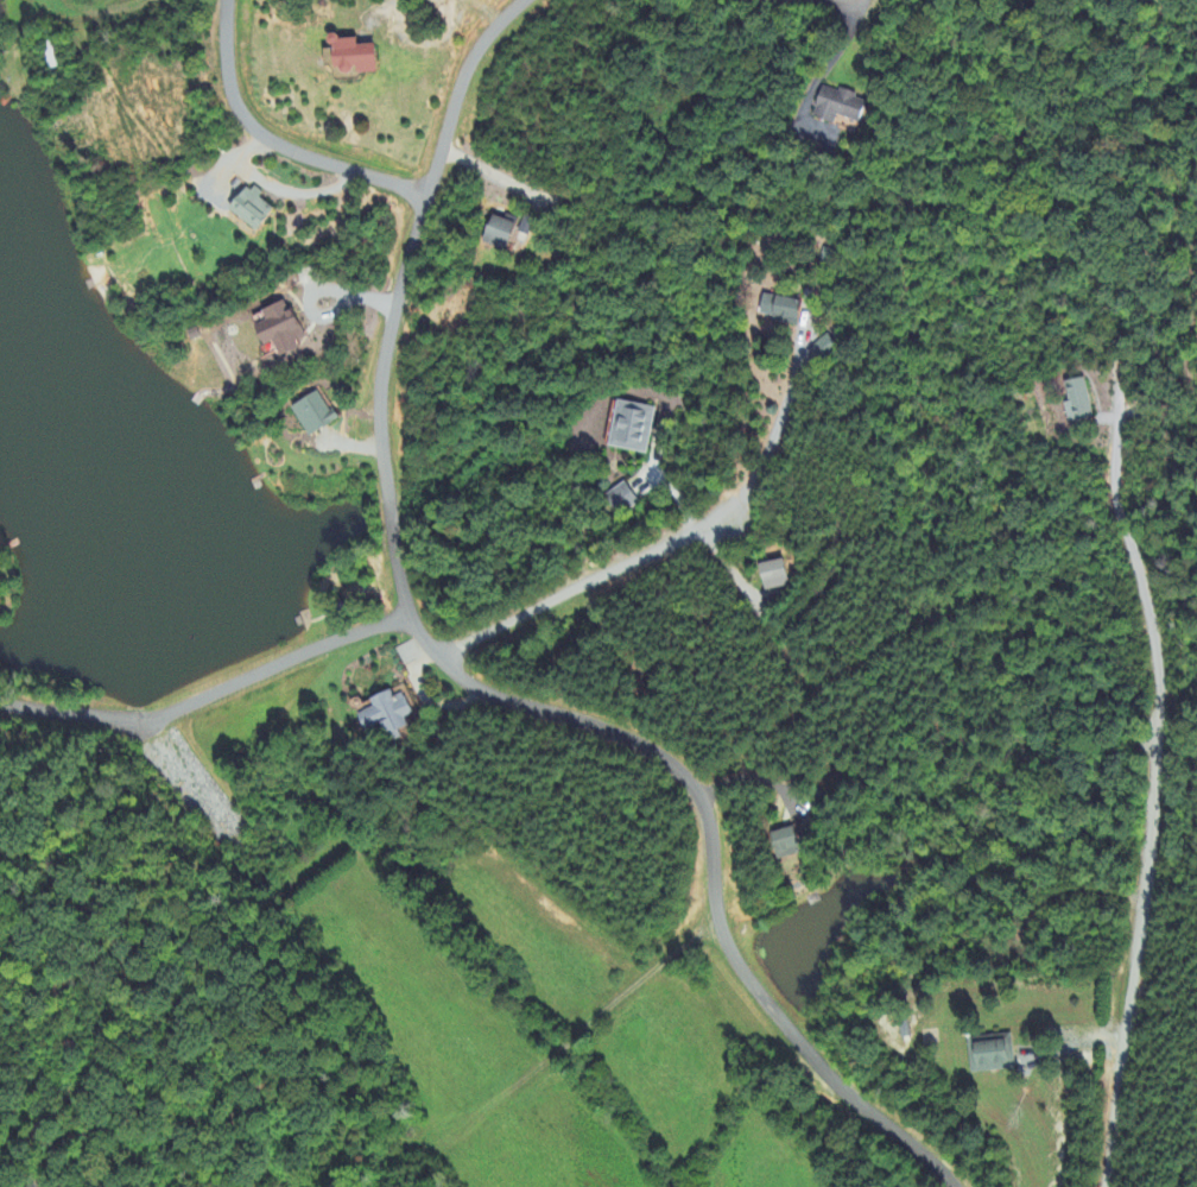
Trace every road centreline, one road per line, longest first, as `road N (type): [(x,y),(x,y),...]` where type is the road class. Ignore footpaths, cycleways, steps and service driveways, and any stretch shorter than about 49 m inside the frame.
road 1 (residential): [(957,1186),(826,1073),(718,936),(709,842),(696,794),(673,760),(619,728),(484,694),(449,668),(408,614),(376,370),(423,198)]
road 2 (residential): [(1115,409),(1115,507),(1138,562),(1160,662),(1163,740),(1105,1186)]
road 3 (residential): [(803,326),(750,498),(436,651)]
road 4 (residential): [(423,198),(274,150),(235,109),(226,72),(227,0)]
road 5 (residential): [(520,0),(475,44),(423,198)]
road 6 (residential): [(210,697),(408,614)]
road 7 (residential): [(0,705),(109,722),(188,708)]

